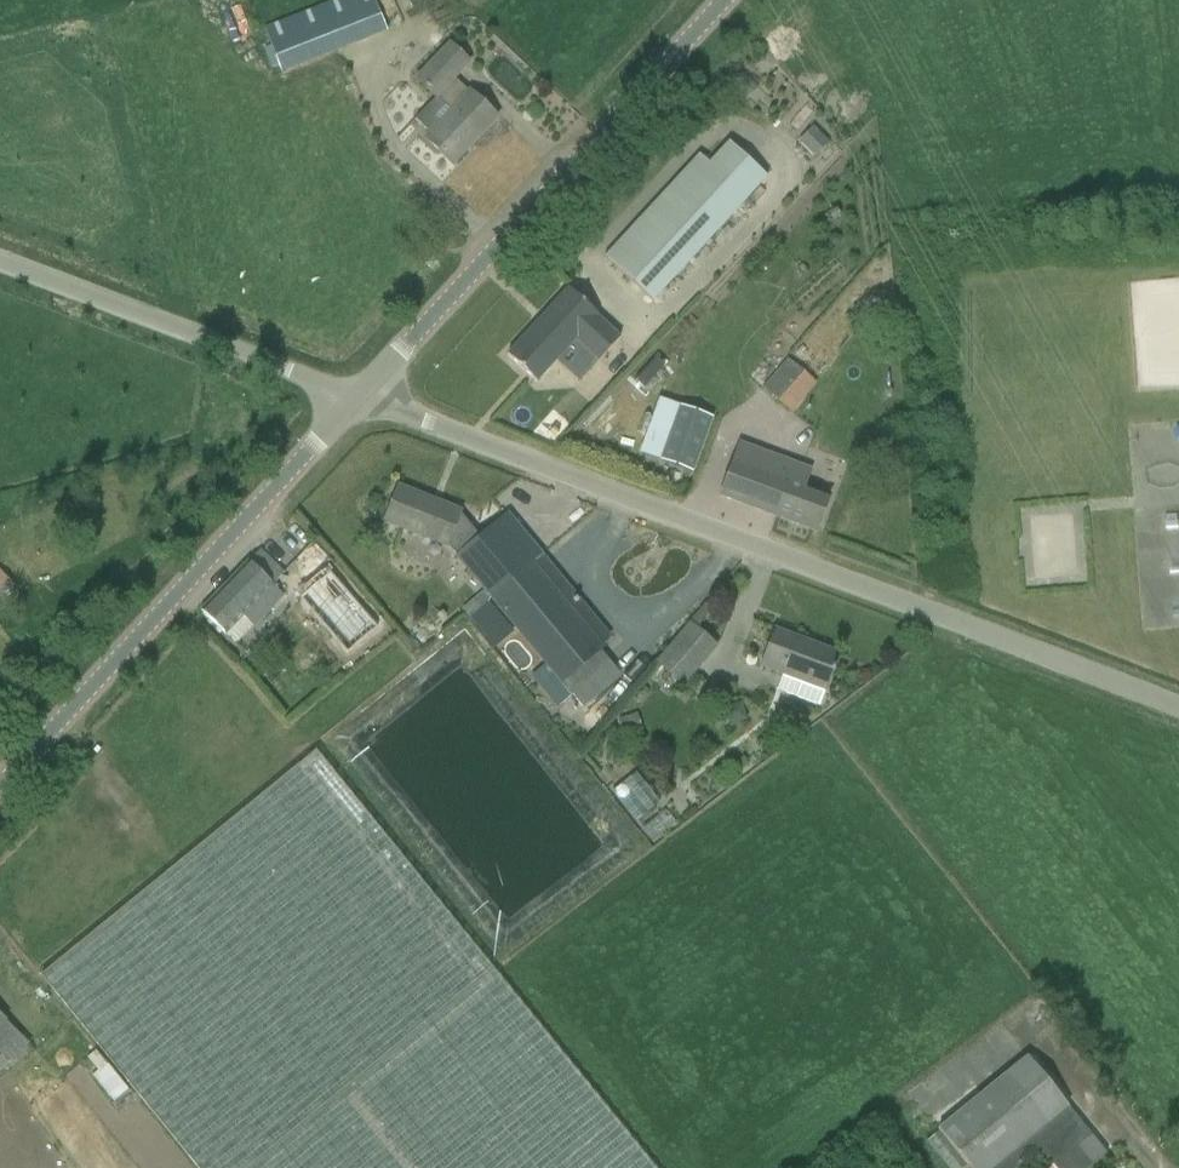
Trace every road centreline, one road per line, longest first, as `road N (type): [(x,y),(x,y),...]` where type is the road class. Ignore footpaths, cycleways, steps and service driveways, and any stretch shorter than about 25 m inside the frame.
road 1 (unclassified): [(1178,710),(357,395)]
road 2 (tertiary): [(357,395),(727,0)]
road 3 (tertiary): [(0,787),(357,395)]
road 4 (unclassified): [(357,395),(0,263)]

